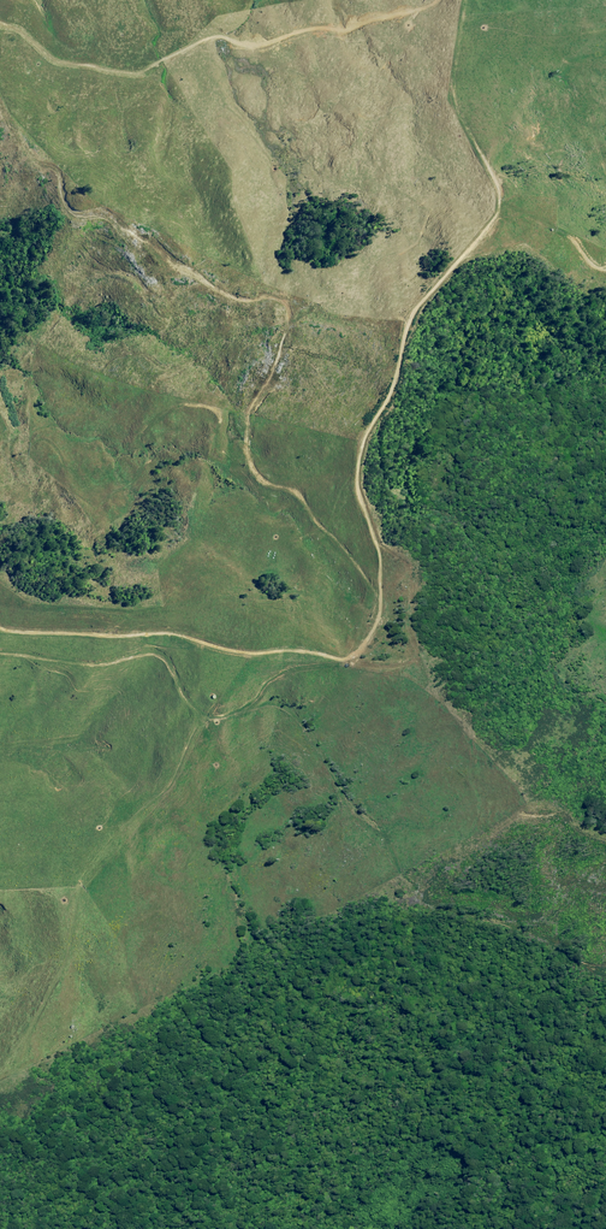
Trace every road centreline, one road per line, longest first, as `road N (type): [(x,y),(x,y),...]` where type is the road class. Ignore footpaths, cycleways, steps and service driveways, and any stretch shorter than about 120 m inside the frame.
road 1 (track): [(454,0),(444,58),(446,108),(477,163),(488,207),(407,304),(379,393),(353,434),(348,493),(371,555),(373,589),(359,641),(329,660),(225,653),(166,633),(0,630)]
road 2 (track): [(0,25),(53,58),(133,69),(207,34),(249,44),(430,0)]
road 3 (track): [(374,891),(438,918),(506,922),(605,980)]

